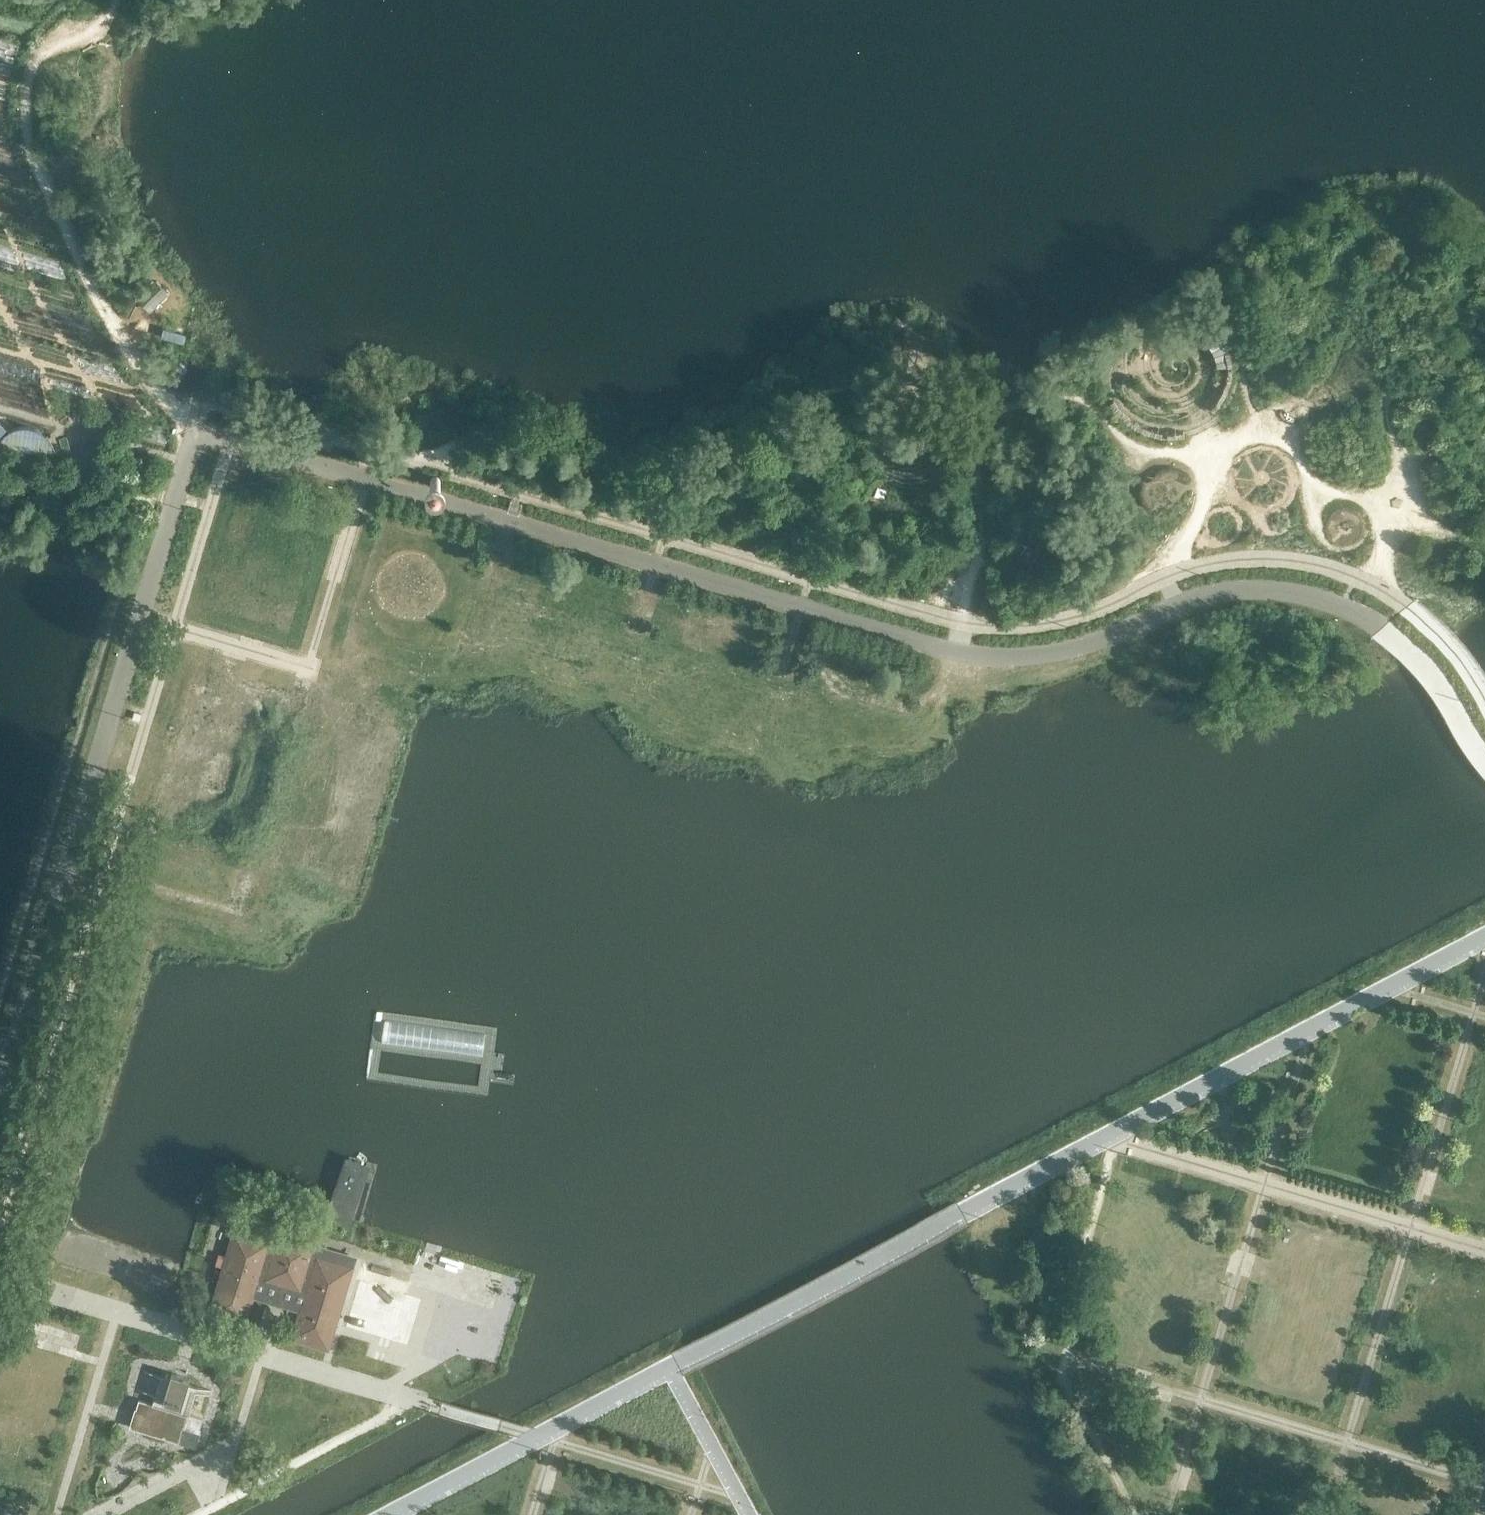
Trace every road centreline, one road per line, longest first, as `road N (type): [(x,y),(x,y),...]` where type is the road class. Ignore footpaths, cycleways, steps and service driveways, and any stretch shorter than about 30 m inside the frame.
road 1 (unclassified): [(1381,626),(1312,596),(1256,589),(1203,597),(1053,652),(951,650),(366,476),(200,436),(186,451),(0,1091)]
road 2 (unclassified): [(1381,626),(1420,658),(1484,756)]

